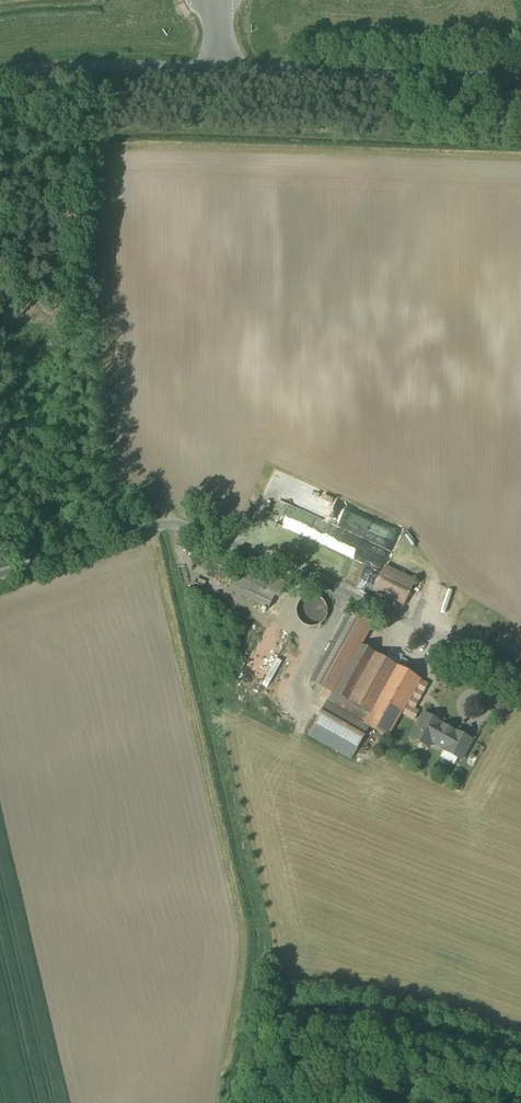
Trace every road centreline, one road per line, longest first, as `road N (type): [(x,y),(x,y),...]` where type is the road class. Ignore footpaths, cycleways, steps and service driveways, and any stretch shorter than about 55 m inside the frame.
road 1 (unclassified): [(0,578),(157,527),(179,528),(520,679)]
road 2 (unclassified): [(520,76),(177,66),(0,76)]

